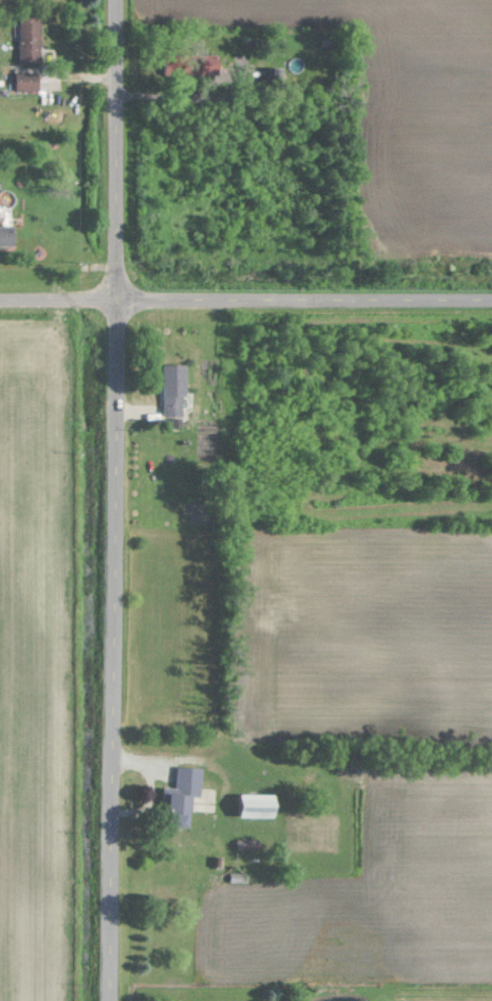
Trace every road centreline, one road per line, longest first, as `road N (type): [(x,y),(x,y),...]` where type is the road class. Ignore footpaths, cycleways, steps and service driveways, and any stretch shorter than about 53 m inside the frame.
road 1 (residential): [(111,1000),(117,0)]
road 2 (residential): [(0,302),(491,302)]

